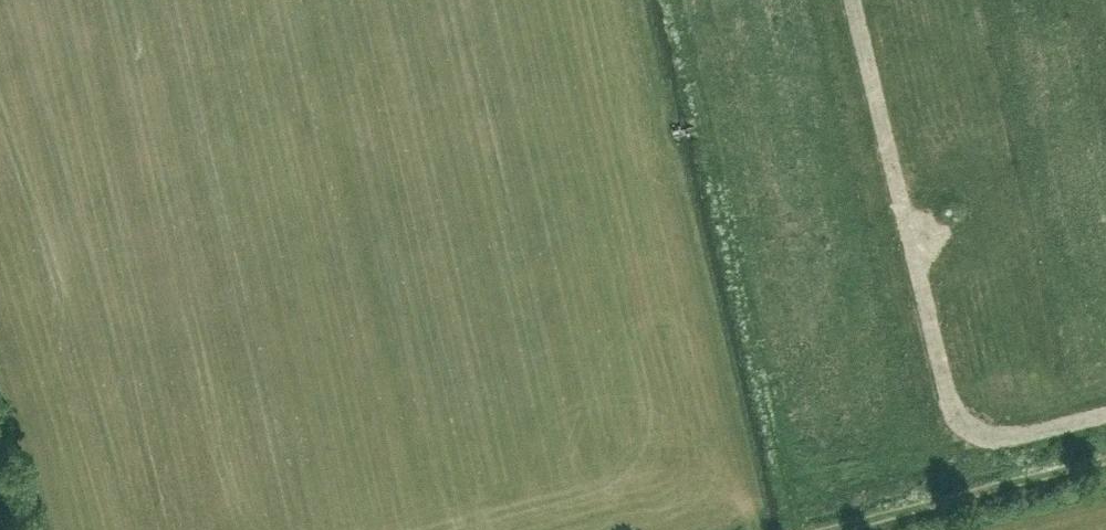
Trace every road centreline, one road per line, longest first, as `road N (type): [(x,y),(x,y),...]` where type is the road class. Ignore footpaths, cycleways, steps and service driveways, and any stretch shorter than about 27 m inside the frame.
road 1 (track): [(1105,464),(834,529)]

